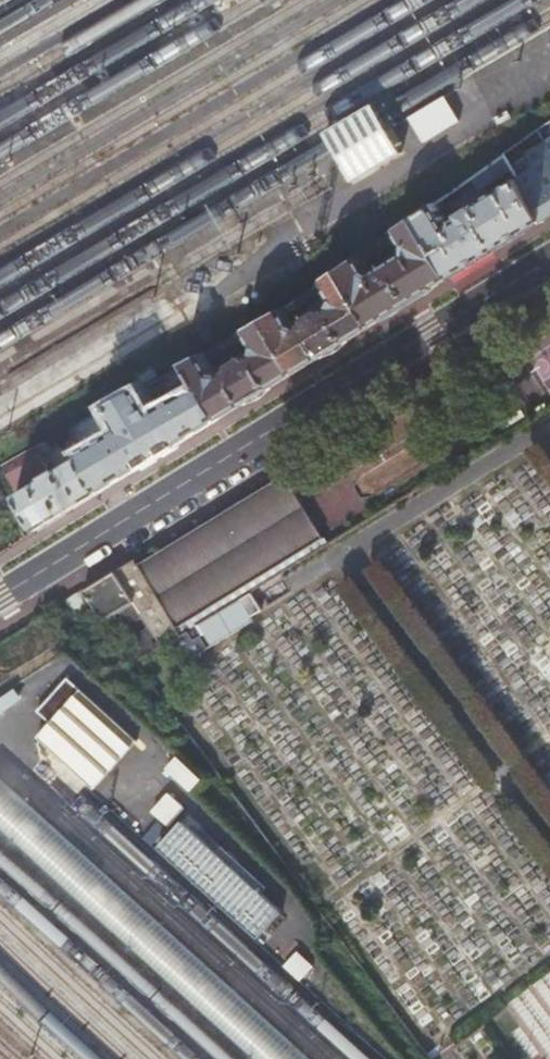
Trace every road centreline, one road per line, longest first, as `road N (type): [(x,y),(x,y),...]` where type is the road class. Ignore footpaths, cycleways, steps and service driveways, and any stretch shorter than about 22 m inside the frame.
road 1 (tertiary): [(549,261),(0,597)]

